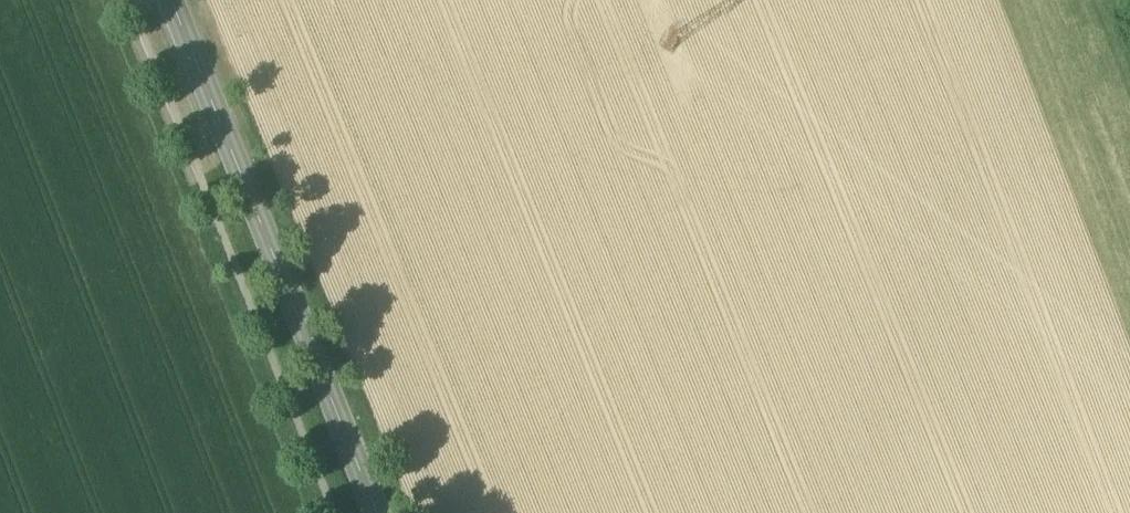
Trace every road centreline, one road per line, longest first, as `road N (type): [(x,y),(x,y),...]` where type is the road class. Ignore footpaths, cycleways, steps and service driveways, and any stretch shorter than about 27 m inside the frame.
road 1 (secondary): [(171,0),(376,512)]

